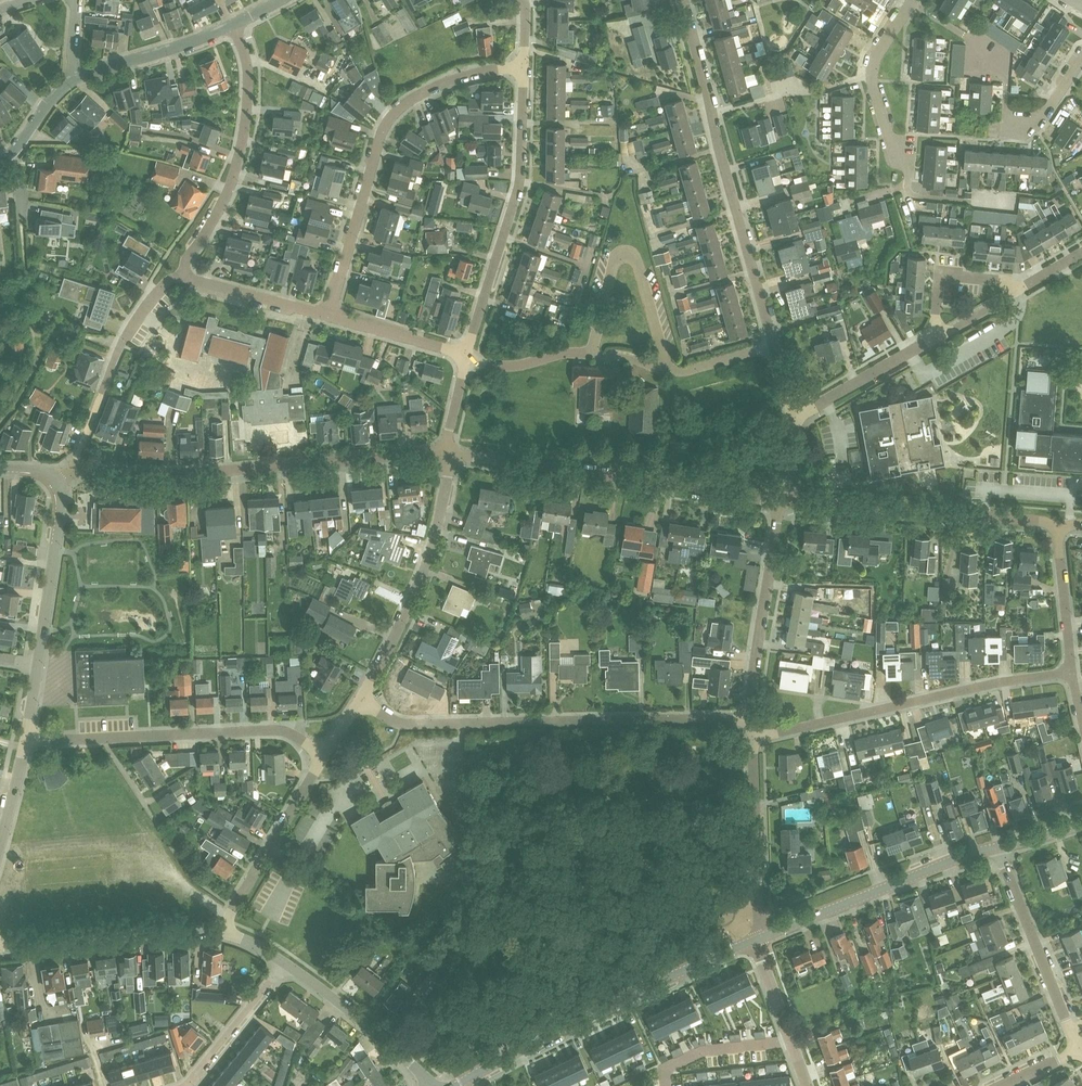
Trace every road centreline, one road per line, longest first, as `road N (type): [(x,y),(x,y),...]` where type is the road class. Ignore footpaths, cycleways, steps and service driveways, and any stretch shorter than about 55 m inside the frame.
road 1 (residential): [(750,718),(405,725),(361,700)]
road 2 (residential): [(448,451),(169,474),(70,471)]
road 3 (residential): [(774,346),(682,0)]
road 4 (residential): [(329,315),(377,150),(397,113),(446,82),(524,67)]
road 5 (residential): [(783,501),(448,451)]
road 6 (tertiary): [(457,1085),(526,1046),(757,939)]
road 7 (residential): [(752,739),(1071,670)]
road 8 (residential): [(465,356),(502,367),(594,354),(669,372),(774,346)]
road 9 (residential): [(320,761),(278,732),(29,737)]
road 10 (residential): [(465,356),(518,192),(524,67)]
road 11 (residential): [(1059,532),(1034,520),(783,501)]
road 12 (residential): [(361,700),(417,586),(448,451)]
road 13 (residential): [(184,276),(241,155),(247,65),(233,26)]
road 14 (tertiary): [(757,939),(997,848)]
road 15 (residential): [(224,934),(0,946)]
road 16 (residential): [(750,718),(783,501)]
road 17 (residential): [(1078,1047),(997,848)]
road 18 (residential): [(907,186),(908,166),(870,79),(913,0)]
road 19 (residential): [(757,939),(752,739)]
road 20 (residential): [(224,934),(320,761)]
road 21 (residential): [(429,1085),(384,1037),(284,963)]
road 22 (residential): [(39,664),(62,501),(57,480)]
road 23 (residential): [(76,74),(233,26)]
road 24 (residential): [(796,415),(935,338)]
road 25 (residential): [(185,1085),(284,963)]
road 26 (residential): [(329,315),(184,276)]
road 27 (residential): [(101,395),(130,330),(170,281),(184,276)]
road 28 (residential): [(668,1085),(666,1071),(702,1052),(792,1042)]
road 29 (residential): [(935,338),(940,275),(998,280),(1016,292)]
road 30 (residential): [(465,356),(329,315)]
road 31 (residential): [(1071,670),(1059,532)]

